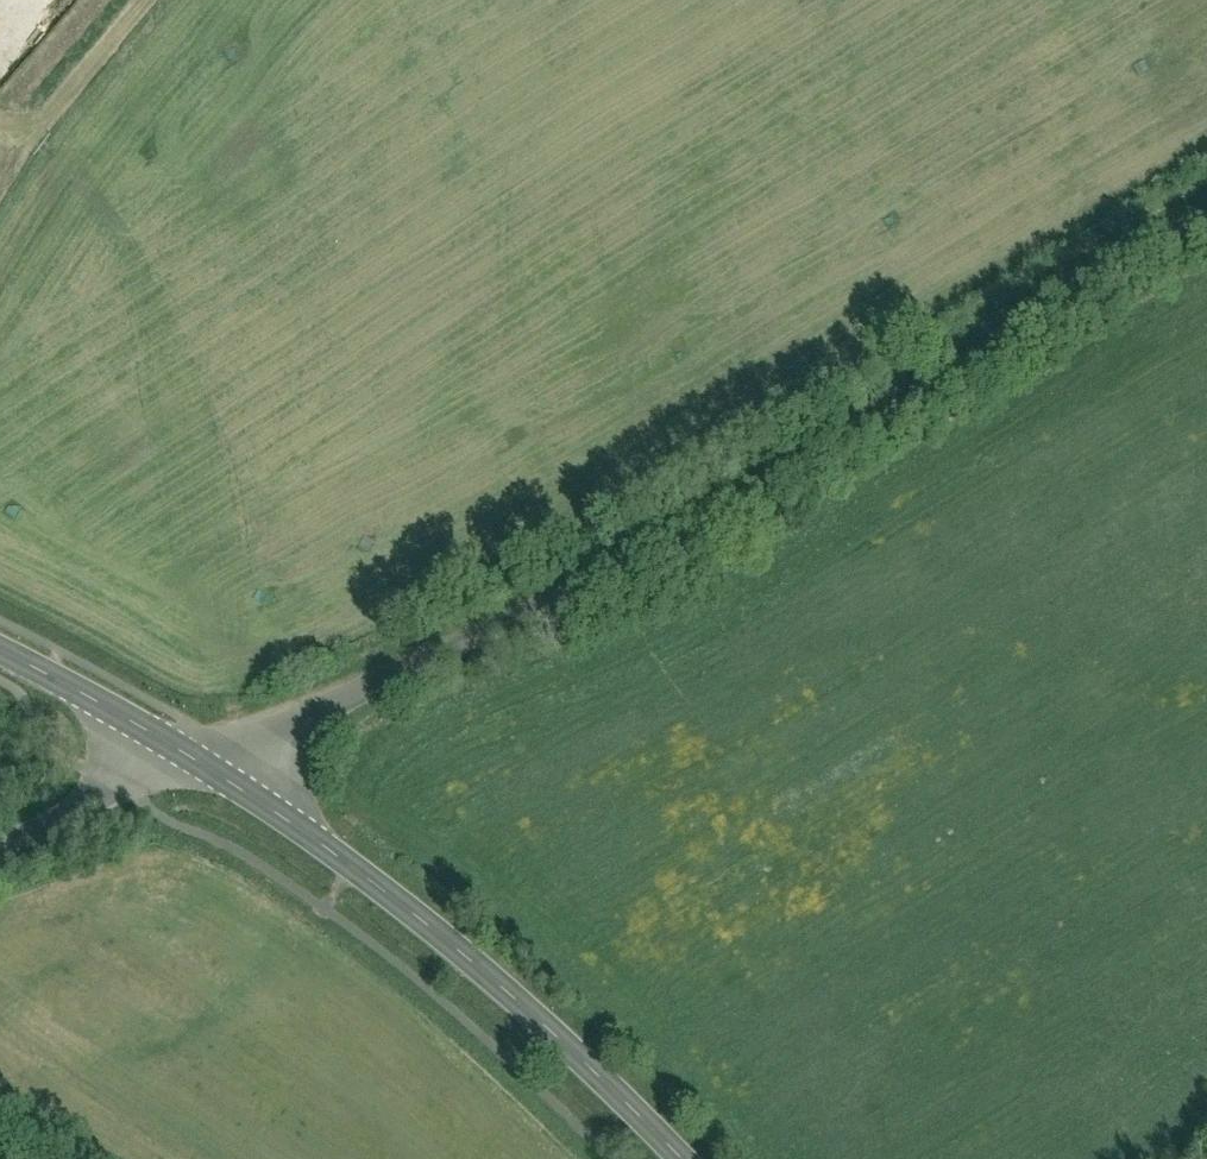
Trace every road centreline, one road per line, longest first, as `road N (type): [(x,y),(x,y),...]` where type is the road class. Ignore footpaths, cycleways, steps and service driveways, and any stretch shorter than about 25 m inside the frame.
road 1 (unclassified): [(207,767),(639,538),(1206,202)]
road 2 (tertiary): [(207,767),(335,852),(496,979),(684,1158)]
road 3 (tertiary): [(0,648),(207,767)]
road 4 (unclassified): [(0,838),(121,789),(207,767)]

